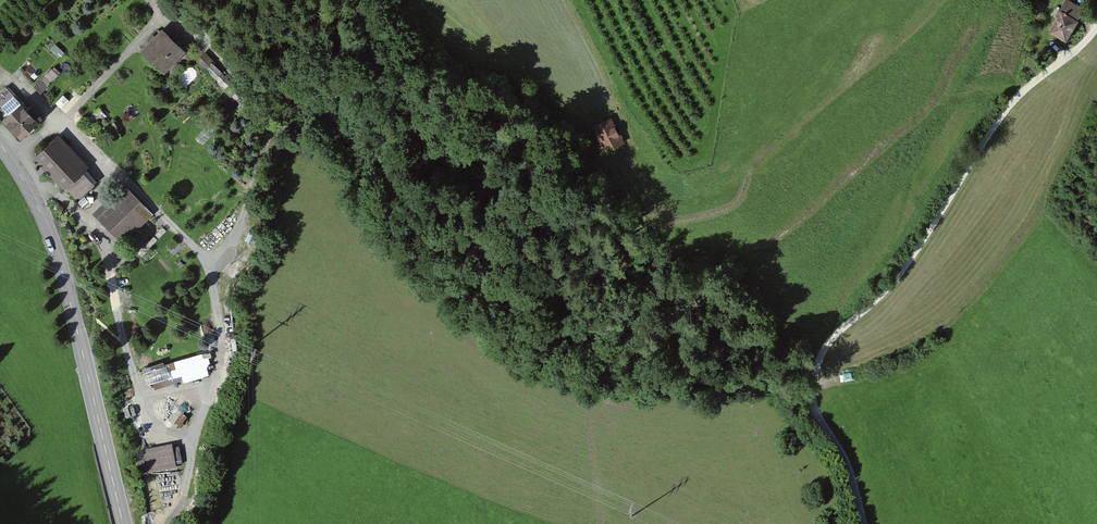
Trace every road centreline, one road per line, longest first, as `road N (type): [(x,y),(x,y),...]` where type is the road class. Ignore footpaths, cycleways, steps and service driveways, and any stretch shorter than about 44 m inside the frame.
road 1 (track): [(810,382),(628,351),(593,331),(566,305),(485,165),(414,86),(363,0)]
road 2 (track): [(1096,28),(1013,101),(912,259),(831,340),(810,382)]
road 3 (secondary): [(0,143),(53,240),(123,523)]
road 4 (track): [(810,382),(850,467),(864,523)]

